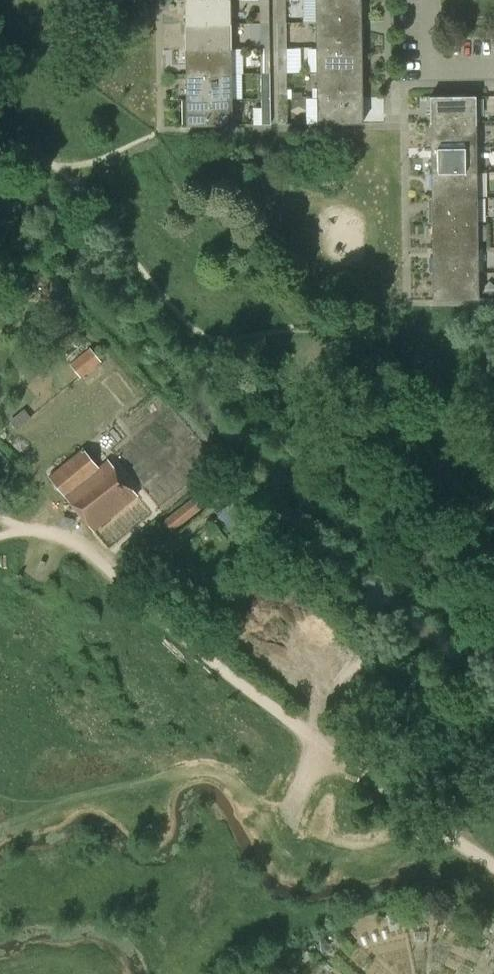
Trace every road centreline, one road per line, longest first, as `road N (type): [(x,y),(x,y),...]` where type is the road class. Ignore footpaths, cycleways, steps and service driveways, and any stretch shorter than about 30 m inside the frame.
road 1 (track): [(493,865),(170,628),(103,565),(68,540),(27,530)]
road 2 (track): [(245,578),(295,627),(318,671),(321,740),(291,805)]

